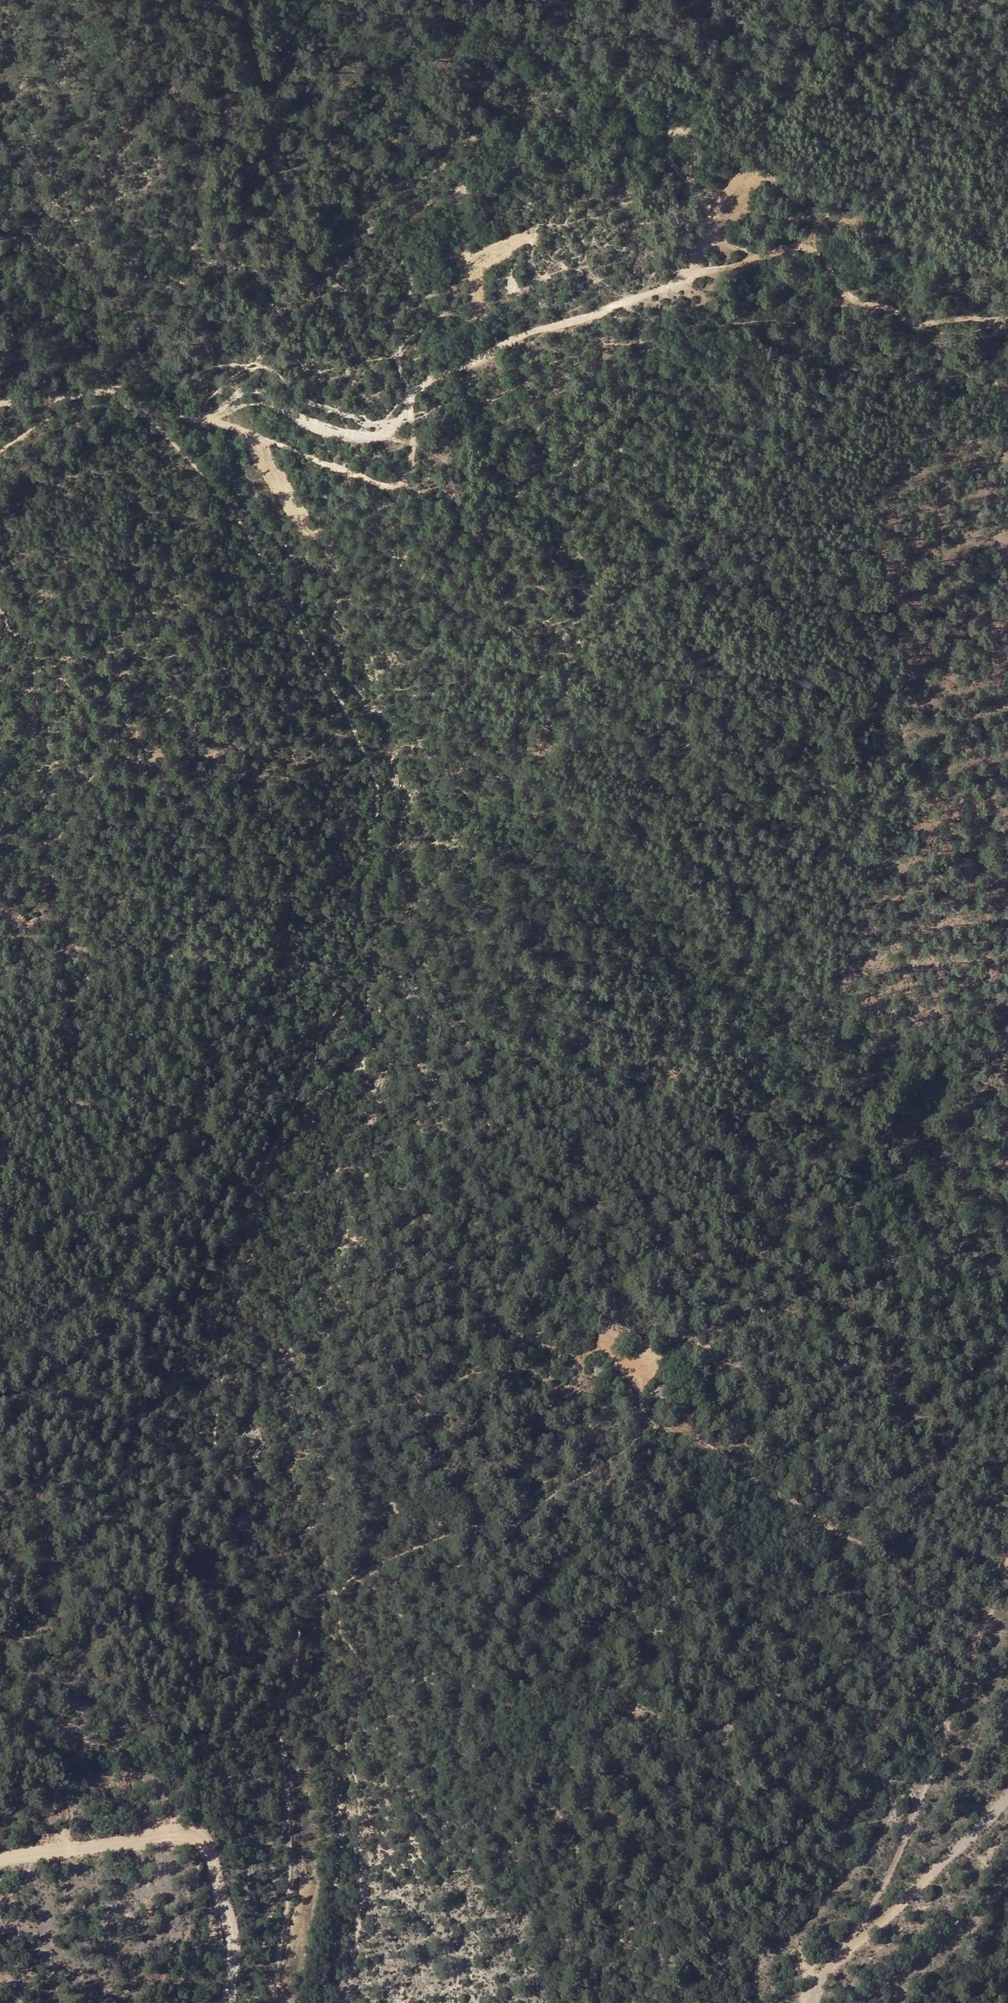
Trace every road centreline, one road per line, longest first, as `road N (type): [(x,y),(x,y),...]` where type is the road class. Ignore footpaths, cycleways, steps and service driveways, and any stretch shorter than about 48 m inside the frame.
road 1 (track): [(0,401),(120,392),(172,418),(215,409),(247,388),(362,437),(386,431),(424,380),(801,243),(858,295),(895,305),(934,333),(1007,326)]
road 2 (track): [(0,1864),(178,1832),(204,1842),(229,1937),(231,2002)]

